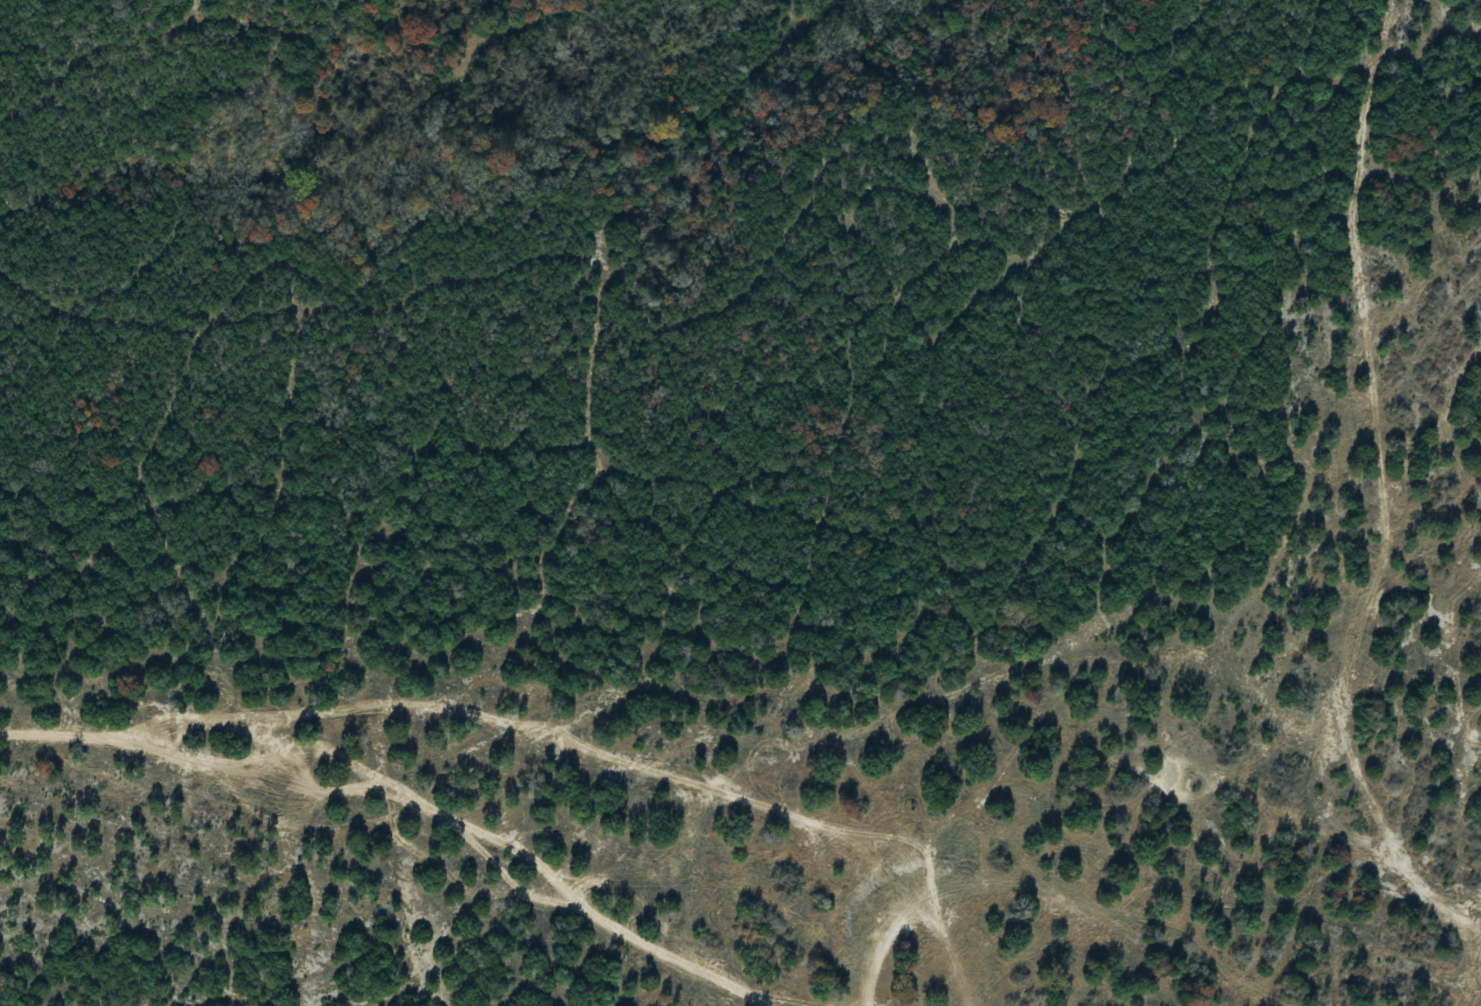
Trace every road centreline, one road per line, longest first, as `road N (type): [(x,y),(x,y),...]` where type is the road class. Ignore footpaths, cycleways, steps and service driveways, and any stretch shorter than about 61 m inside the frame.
road 1 (track): [(0,732),(119,737),(315,790),(374,786),(528,852),(594,917),(765,1005)]

